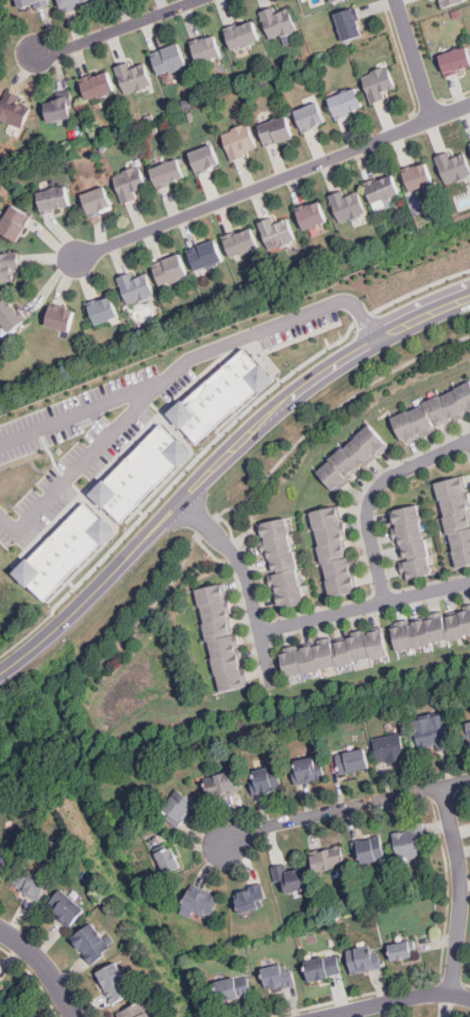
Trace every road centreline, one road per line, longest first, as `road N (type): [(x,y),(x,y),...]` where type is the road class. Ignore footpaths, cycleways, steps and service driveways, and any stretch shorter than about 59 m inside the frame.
road 1 (tertiary): [(0,677),(81,609),(206,476),(298,395),(371,343),(469,298)]
road 2 (residential): [(469,103),(74,261)]
road 3 (residential): [(224,847),(267,828),(469,780)]
road 4 (residential): [(469,438),(394,477),(369,500),(386,601)]
road 5 (residential): [(469,582),(259,635)]
road 6 (residential): [(451,996),(460,883),(442,787)]
road 7 (residential): [(198,0),(57,51),(32,52)]
road 8 (residential): [(179,507),(238,560),(259,635)]
road 9 (residential): [(469,1000),(418,997),(327,1016)]
road 10 (residential): [(396,0),(433,118)]

